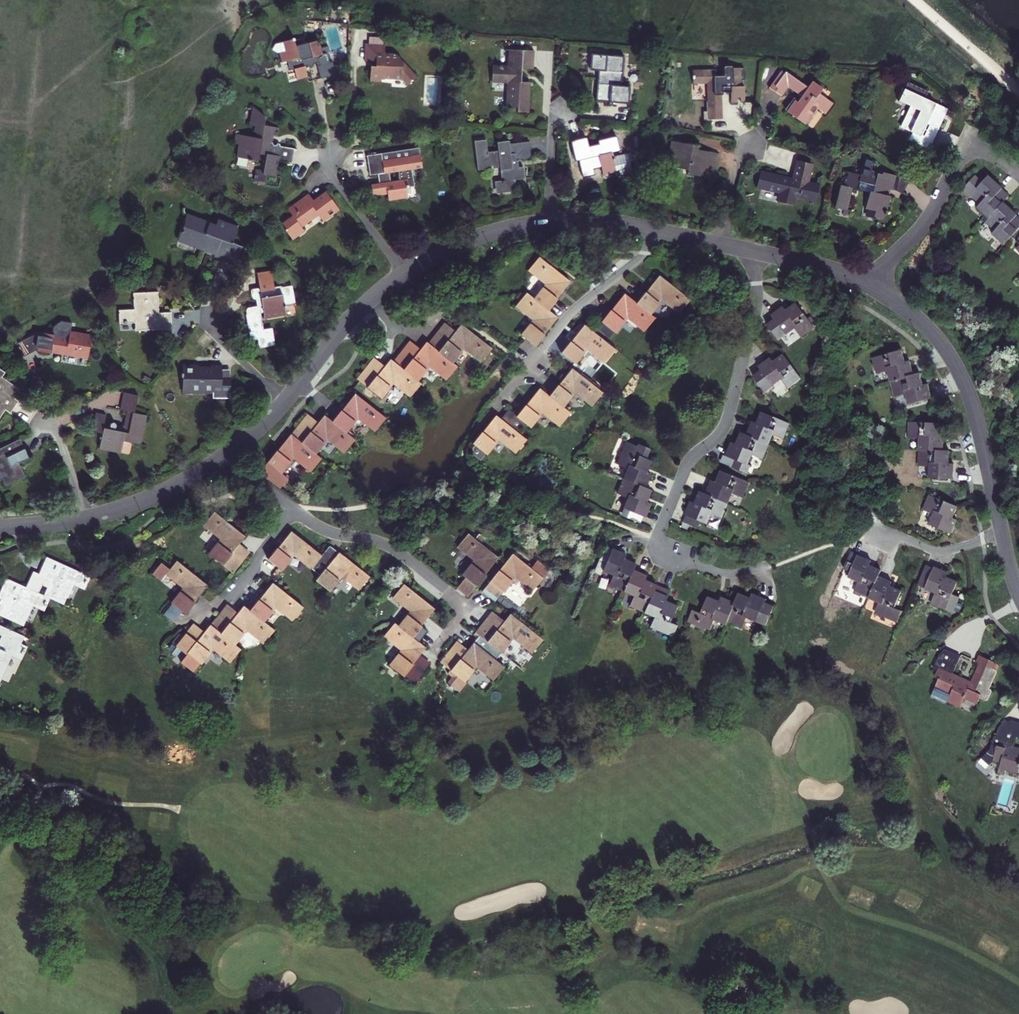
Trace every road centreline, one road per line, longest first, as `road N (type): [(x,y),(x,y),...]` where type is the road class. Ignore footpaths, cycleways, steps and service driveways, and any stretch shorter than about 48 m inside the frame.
road 1 (residential): [(0,528),(101,515),(204,470),(262,427),(376,293),(434,256),(509,227),(600,220),(834,271),(918,317),(967,390),(1018,596)]

